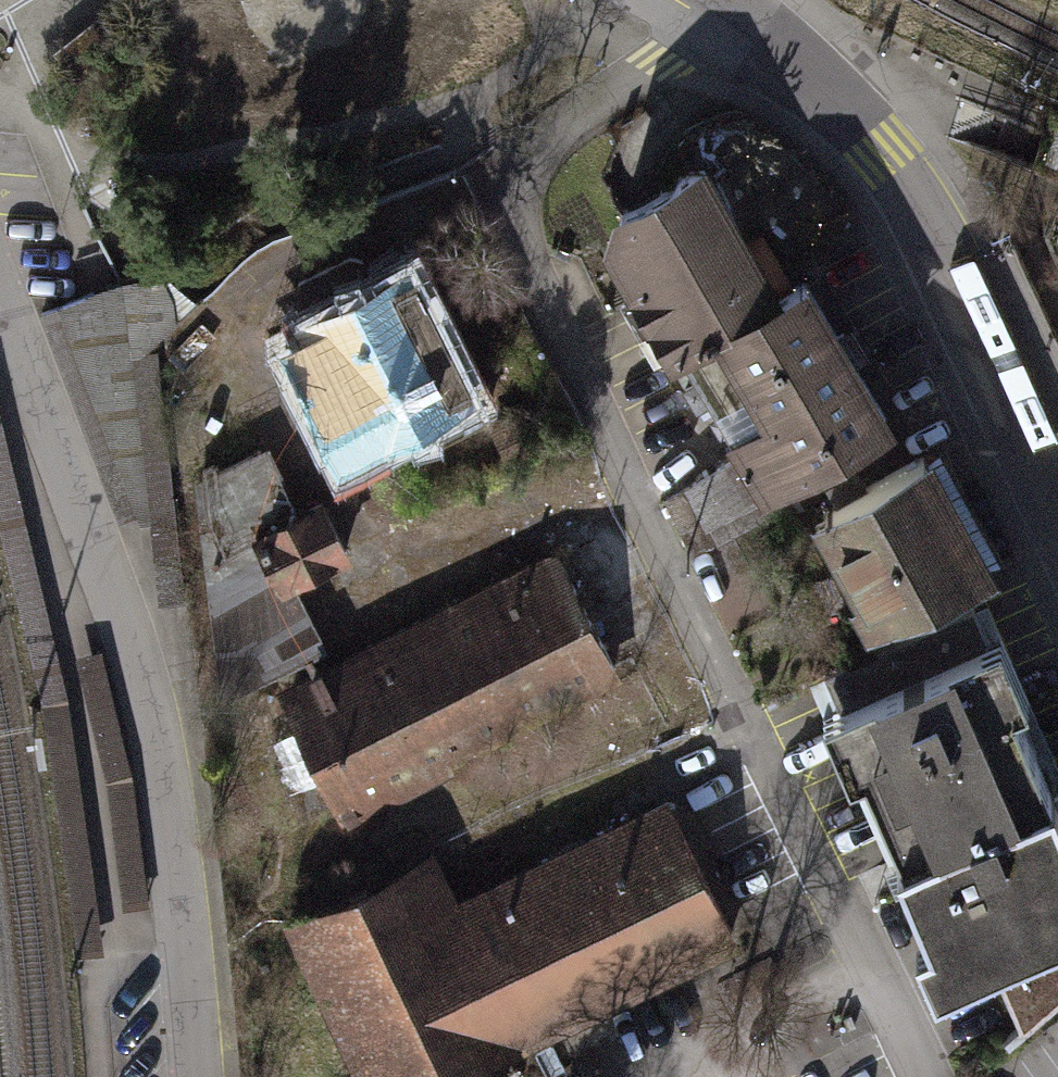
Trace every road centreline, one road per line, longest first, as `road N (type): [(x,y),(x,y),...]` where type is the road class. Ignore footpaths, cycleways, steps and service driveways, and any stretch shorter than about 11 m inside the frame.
road 1 (residential): [(915,1076),(868,964),(524,269),(509,219),(524,154),(745,10)]
road 2 (residential): [(0,290),(137,663),(164,777),(197,1076)]
road 3 (residential): [(1057,499),(914,198),(820,80),(745,10)]

